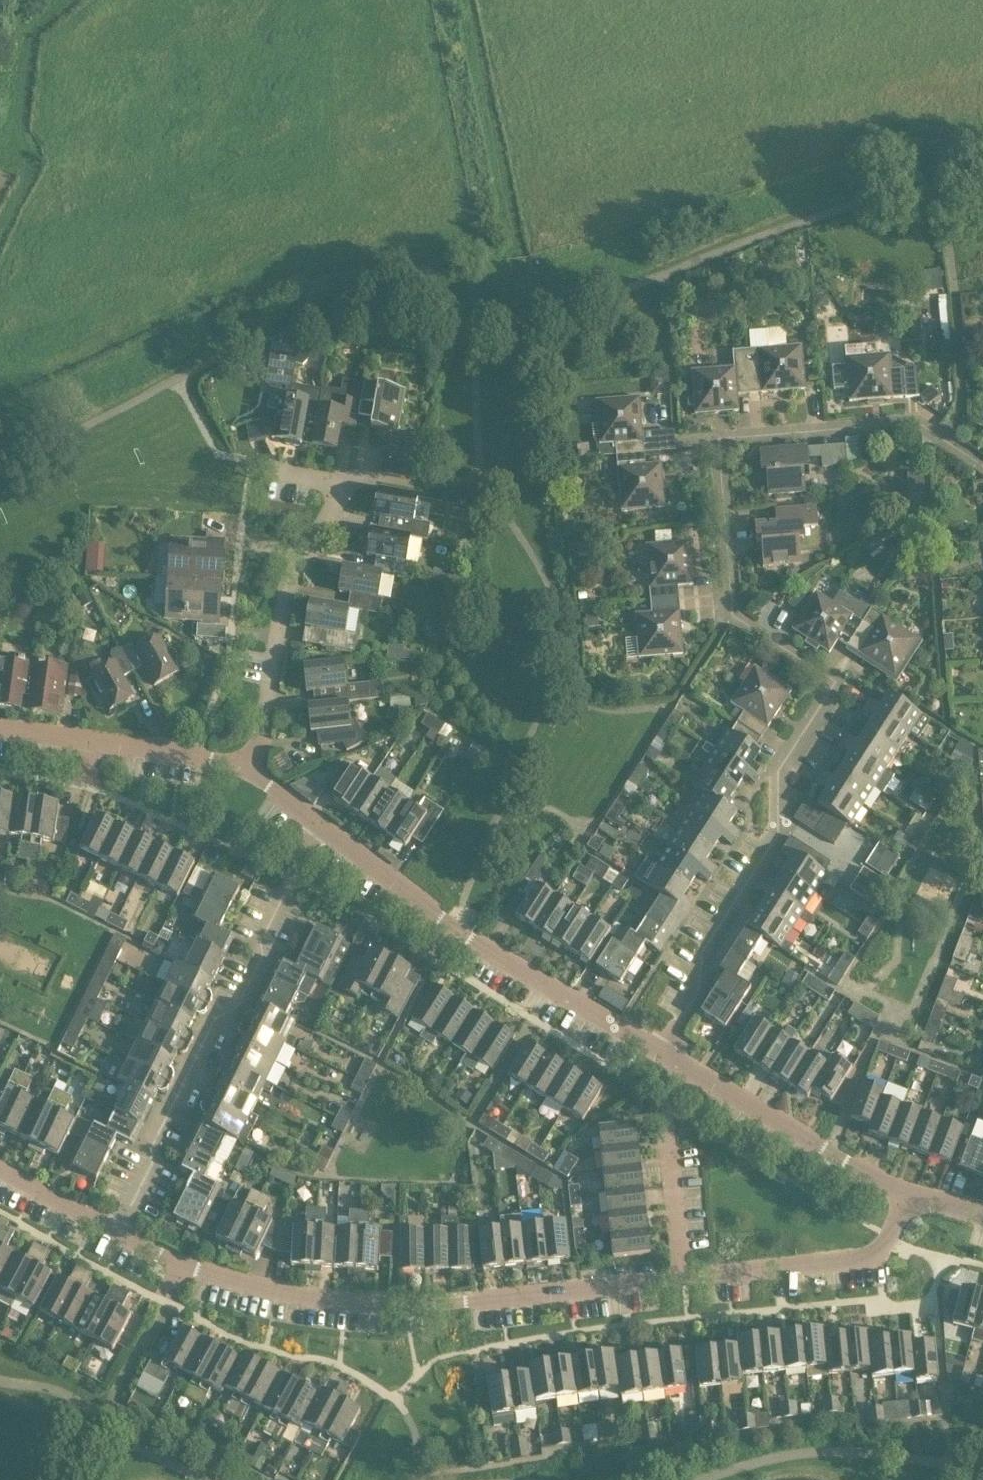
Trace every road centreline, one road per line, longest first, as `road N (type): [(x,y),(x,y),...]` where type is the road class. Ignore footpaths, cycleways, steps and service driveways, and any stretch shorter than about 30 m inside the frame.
road 1 (residential): [(982,465),(920,419),(719,437),(732,596),(840,666),(840,684),(778,773),(777,836),(703,950),(697,993),(663,1054)]
road 2 (residential): [(686,1273),(408,1305),(348,1303),(281,1295),(119,1235)]
road 3 (residential): [(119,1235),(245,987),(317,823)]
road 4 (residential): [(317,823),(449,925),(663,1054)]
road 5 (residential): [(255,775),(290,586),(343,487),(332,474),(253,461)]
road 6 (residential): [(685,1068),(914,1196)]
road 7 (residential): [(914,1196),(896,1236),(860,1258),(686,1273)]
road 8 (residential): [(0,730),(196,754),(255,775)]
road 9 (residential): [(686,1273),(668,1107),(685,1068)]
road 10 (track): [(0,144),(17,111),(26,43),(72,0)]
road 11 (residential): [(119,1235),(0,1171)]

